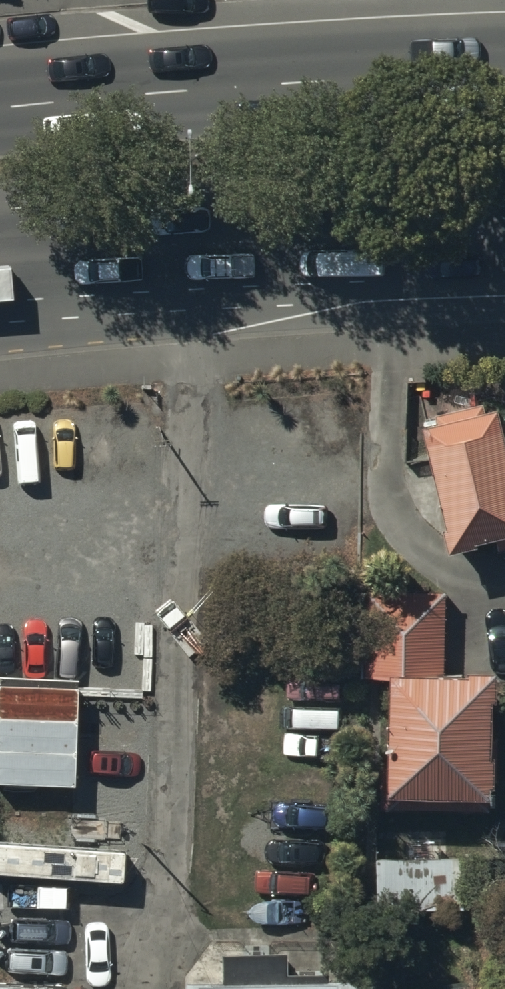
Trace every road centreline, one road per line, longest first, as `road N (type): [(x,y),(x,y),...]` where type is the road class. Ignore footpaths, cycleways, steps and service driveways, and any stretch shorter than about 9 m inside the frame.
road 1 (trunk): [(504,236),(0,278)]
road 2 (trunk): [(0,107),(504,74)]

